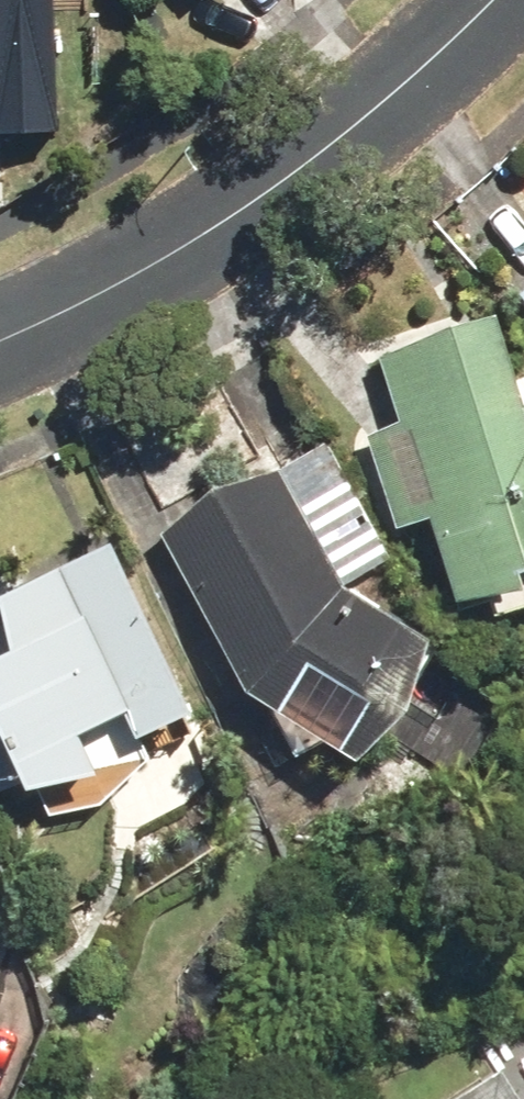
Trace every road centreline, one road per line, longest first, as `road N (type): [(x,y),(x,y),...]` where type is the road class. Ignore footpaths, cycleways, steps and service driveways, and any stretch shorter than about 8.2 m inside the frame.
road 1 (residential): [(492,0),(264,198),(41,330),(0,346)]

